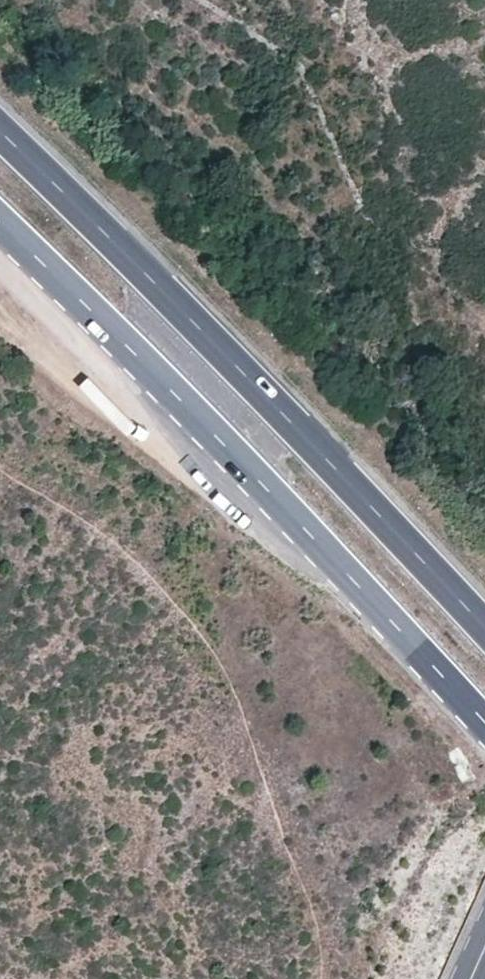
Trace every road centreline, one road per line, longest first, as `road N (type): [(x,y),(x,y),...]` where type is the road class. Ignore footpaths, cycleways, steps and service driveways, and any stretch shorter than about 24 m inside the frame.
road 1 (trunk): [(0,230),(484,725)]
road 2 (trunk): [(484,630),(0,138)]

